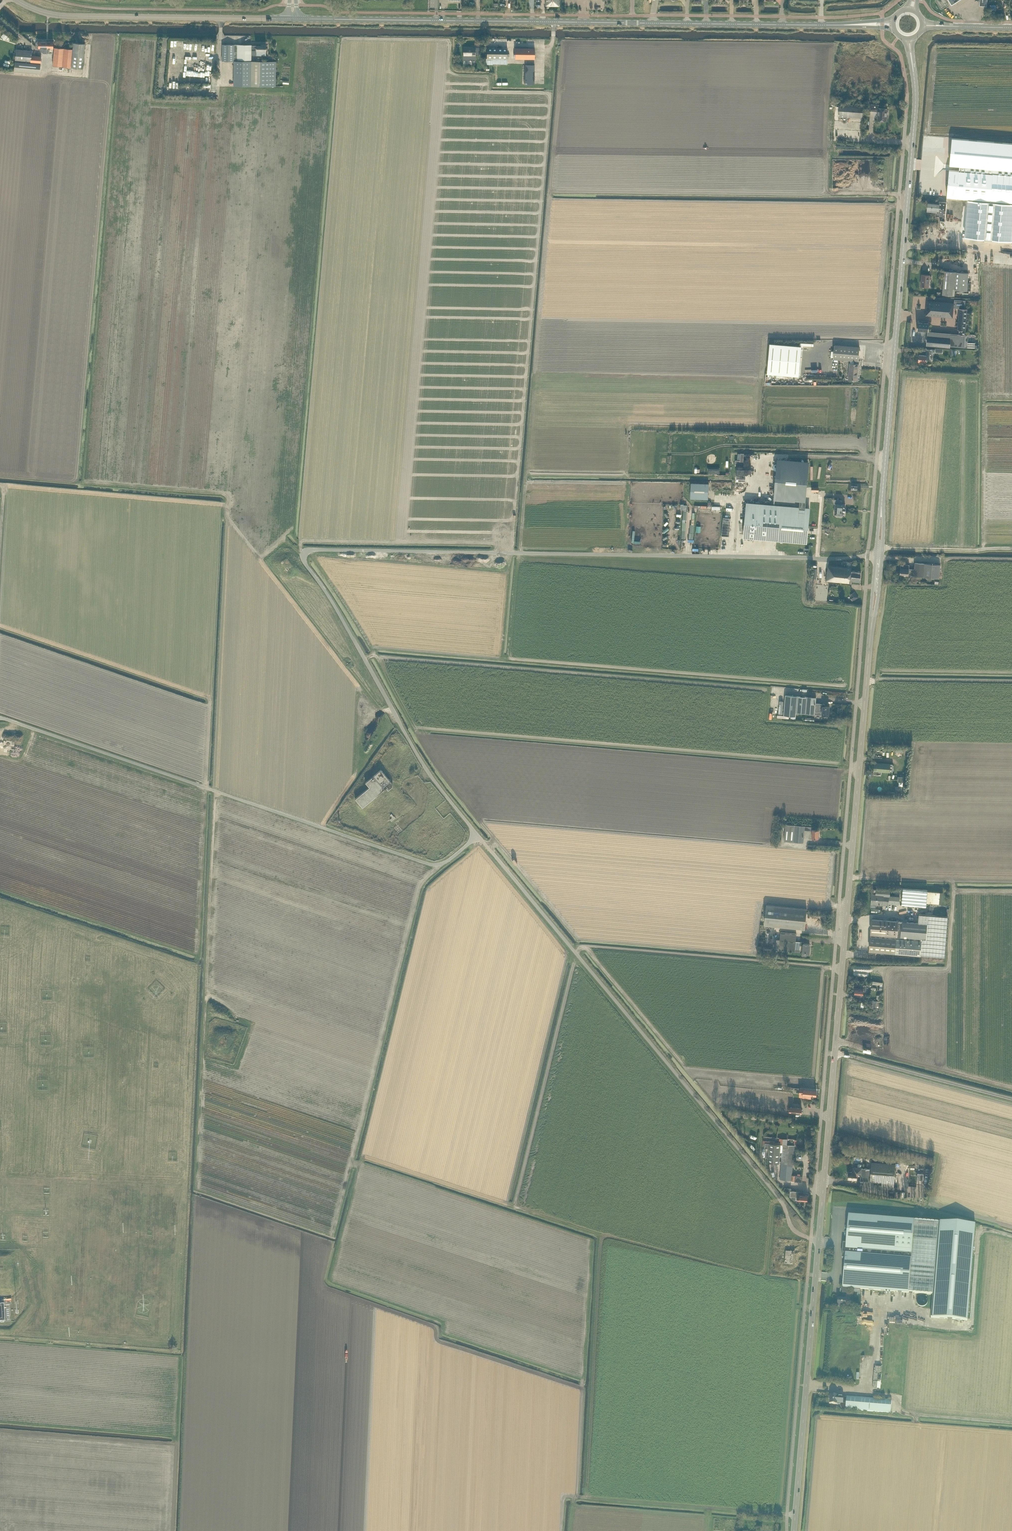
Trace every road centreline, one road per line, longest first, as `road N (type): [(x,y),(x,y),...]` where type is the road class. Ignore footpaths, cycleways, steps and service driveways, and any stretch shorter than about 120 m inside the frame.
road 1 (tertiary): [(794,1530),(879,555)]
road 2 (tertiary): [(297,18),(867,24)]
road 3 (tertiary): [(879,555),(915,108),(912,60)]
road 4 (track): [(1011,1237),(979,1228),(971,1327),(881,1318),(867,1392),(807,1386)]
road 5 (track): [(4,484),(227,505),(226,516),(260,560),(283,543),(304,555)]
road 6 (tertiary): [(288,18),(58,15),(17,0)]
road 7 (track): [(986,1230),(976,1337),(910,1333)]
road 8 (track): [(867,1392),(895,1398),(903,1414),(1011,1423)]
road 9 (track): [(1011,548),(880,547)]

